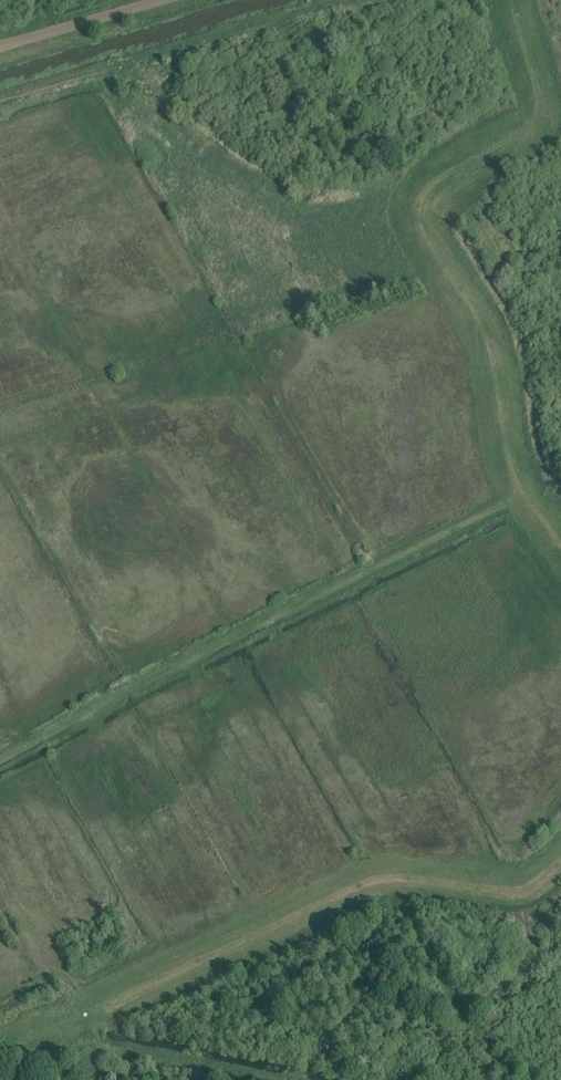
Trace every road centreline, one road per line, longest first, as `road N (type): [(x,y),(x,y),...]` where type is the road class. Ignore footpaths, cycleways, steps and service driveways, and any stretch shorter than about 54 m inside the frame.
road 1 (track): [(514,0),(538,110),(528,132),(454,167),(422,226),(480,323),(506,471),(560,547)]
road 2 (track): [(560,853),(521,883),(380,872),(114,989),(12,1048)]
road 3 (track): [(0,761),(523,493)]

